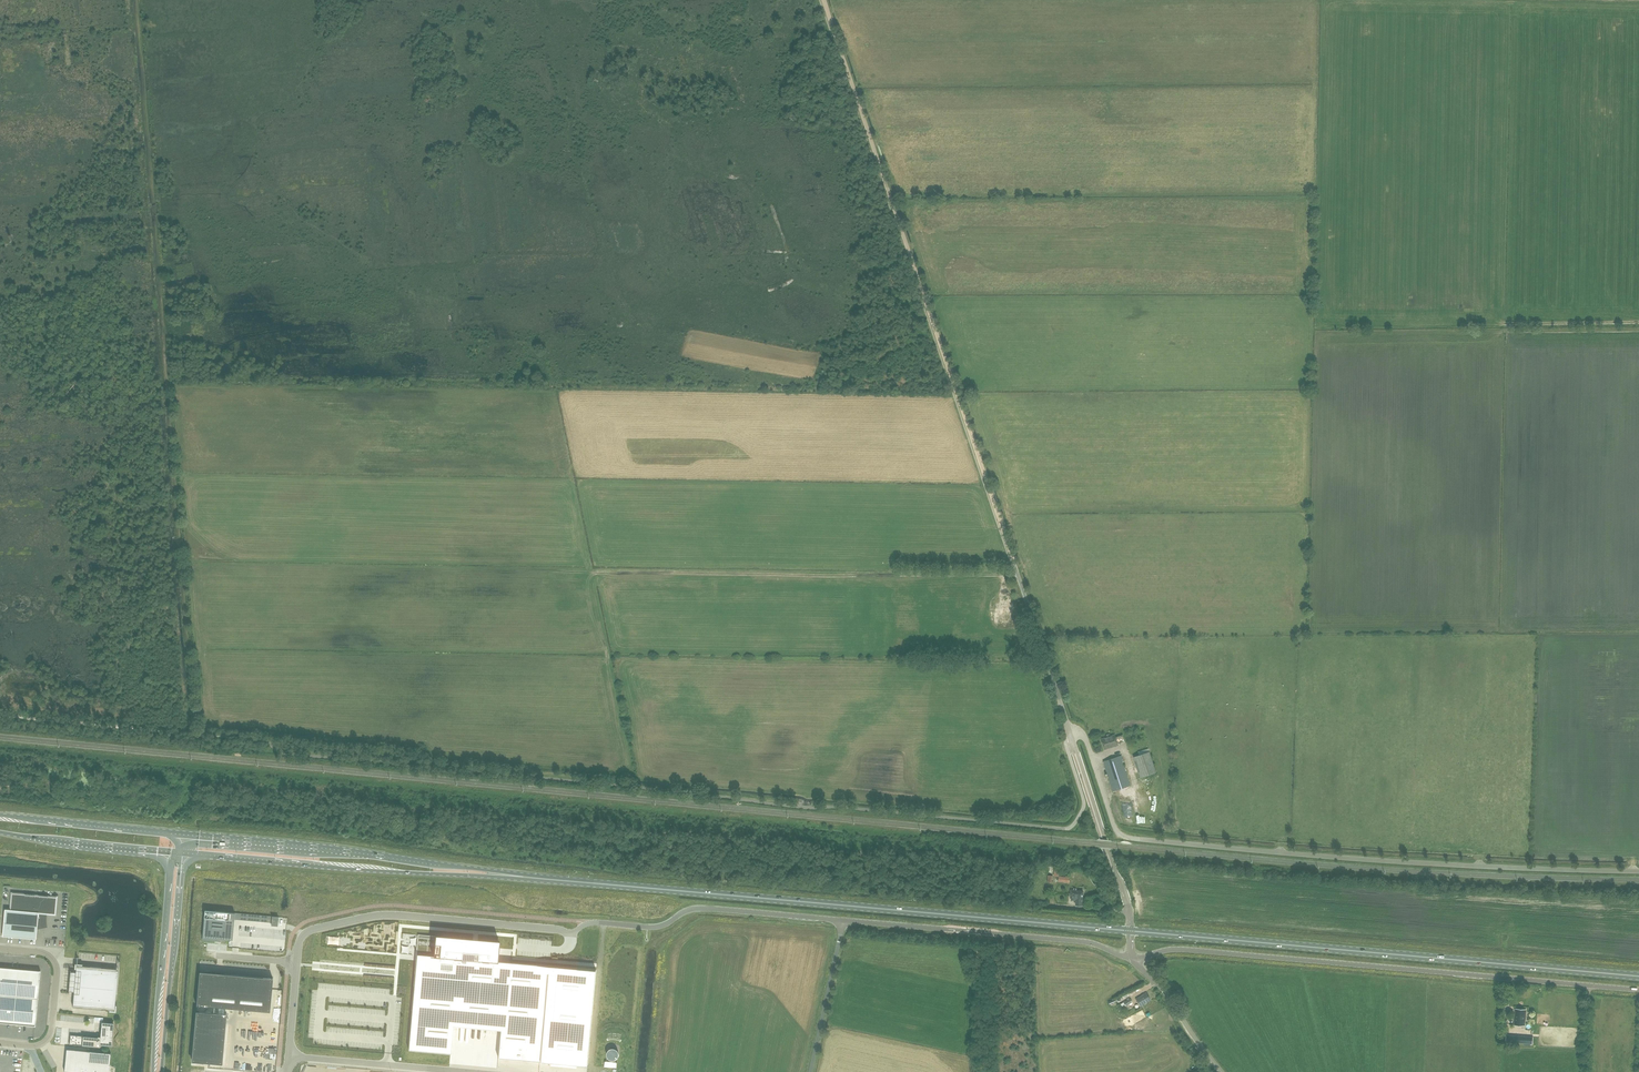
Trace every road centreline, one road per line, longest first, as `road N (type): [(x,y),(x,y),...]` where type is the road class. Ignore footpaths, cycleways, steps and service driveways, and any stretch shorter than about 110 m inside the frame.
road 1 (unclassified): [(193,733),(261,740),(289,753),(1066,829),(1085,803),(1066,745),(1073,738)]
road 2 (unclassified): [(1073,738),(1086,739),(1125,837),(1395,862),(1638,872)]
road 3 (primary): [(1130,931),(533,877)]
road 4 (track): [(823,0),(1013,561)]
road 5 (unclassified): [(843,920),(700,909),(658,927),(592,923),(570,937),(556,929),(386,915),(308,932),(298,963)]
road 6 (primary): [(1638,976),(1130,931)]
road 7 (unclassified): [(1638,991),(1184,949),(1133,958)]
road 8 (primary): [(533,877),(181,834)]
road 9 (primary): [(183,853),(533,877)]
road 10 (unclassified): [(1133,958),(1085,942),(843,920)]
road 11 (primary): [(173,852),(153,1071)]
road 12 (primary): [(162,1071),(183,853)]
road 13 (unclassified): [(1130,931),(1073,738)]
road 14 (track): [(193,733),(0,716)]
road 15 (unclassified): [(1073,738),(1013,561)]
road 16 (primary): [(181,834),(0,815)]
road 17 (primary): [(0,832),(173,852)]
road 18 (unclassified): [(289,1056),(462,1071)]
road 19 (unclassified): [(810,1071),(843,920)]
road 20 (unclassified): [(1223,1071),(1133,958)]
road 21 (track): [(1504,325),(1638,323)]
road 22 (unclassified): [(58,971),(46,1041),(0,1043)]

